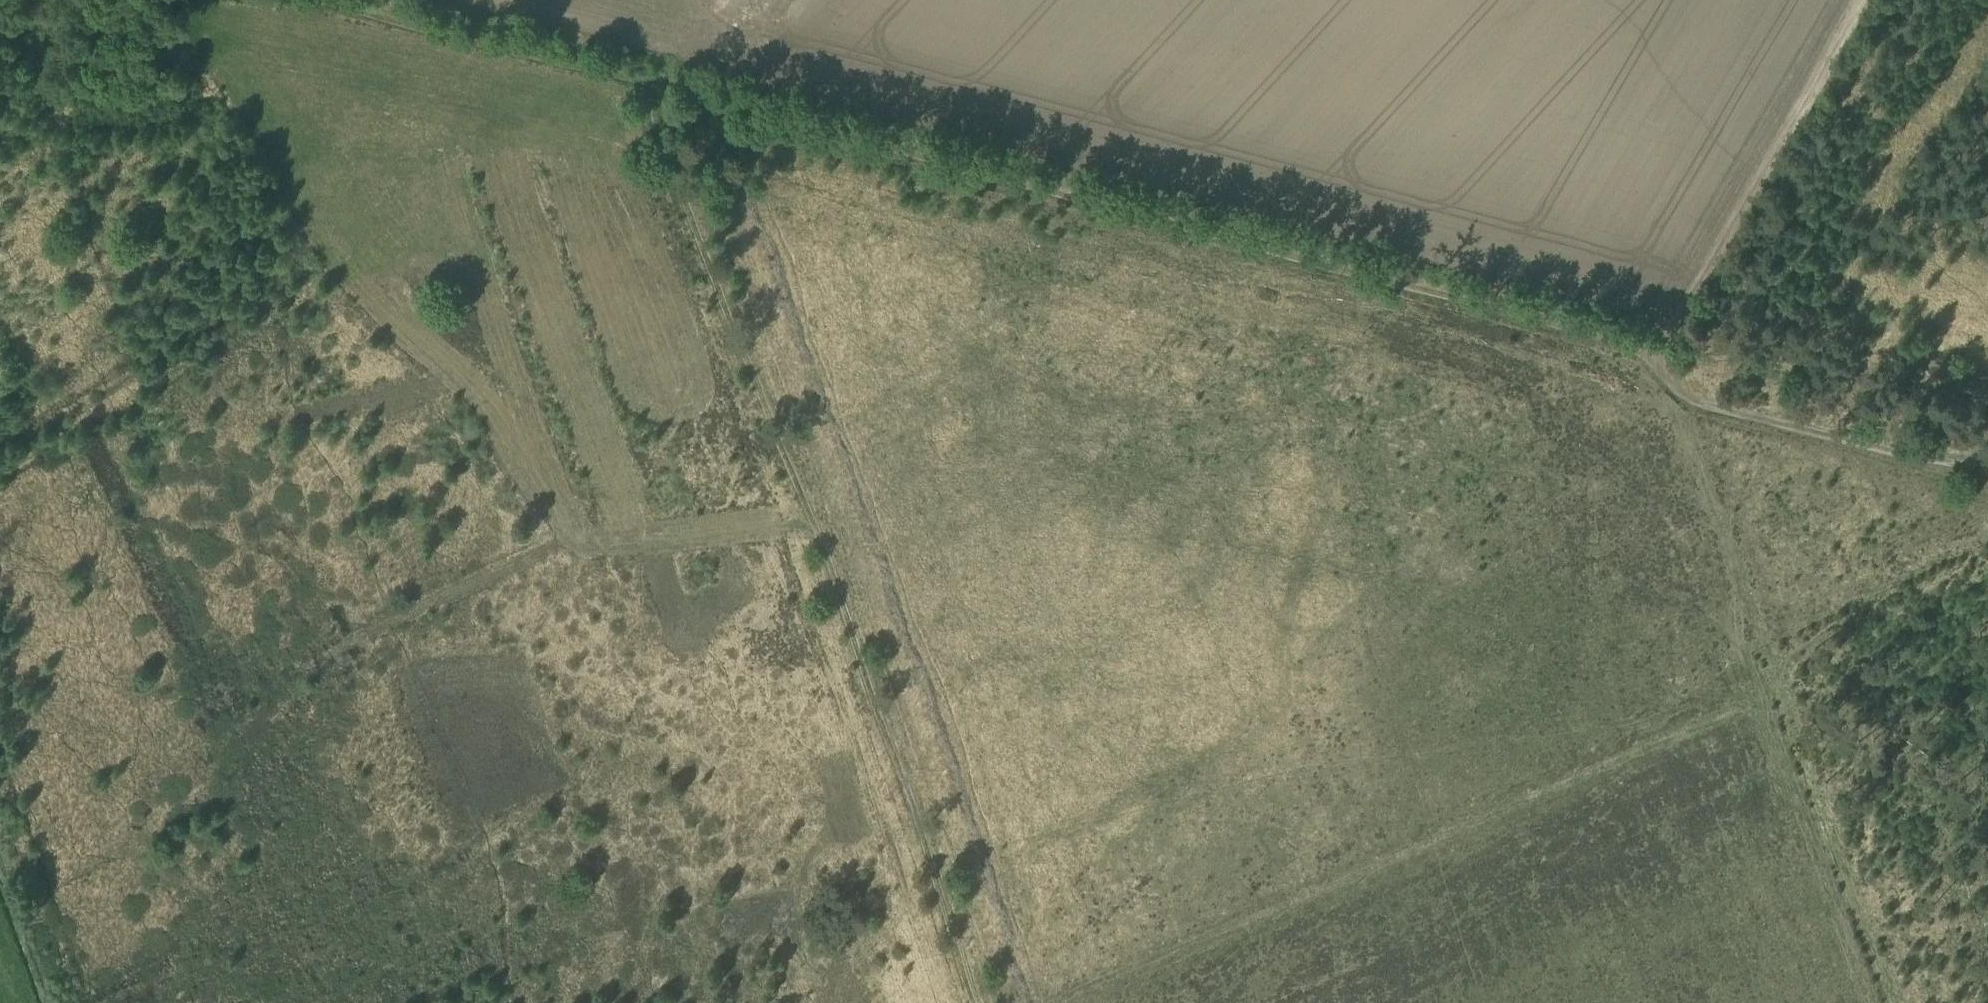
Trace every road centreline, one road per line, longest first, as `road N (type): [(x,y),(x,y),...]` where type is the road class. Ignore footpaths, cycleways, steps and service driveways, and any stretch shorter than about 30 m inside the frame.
road 1 (track): [(1661,356),(660,87)]
road 2 (track): [(974,1002),(660,87)]
road 3 (track): [(1661,356),(1870,0)]
road 4 (track): [(1683,396),(1987,472)]

